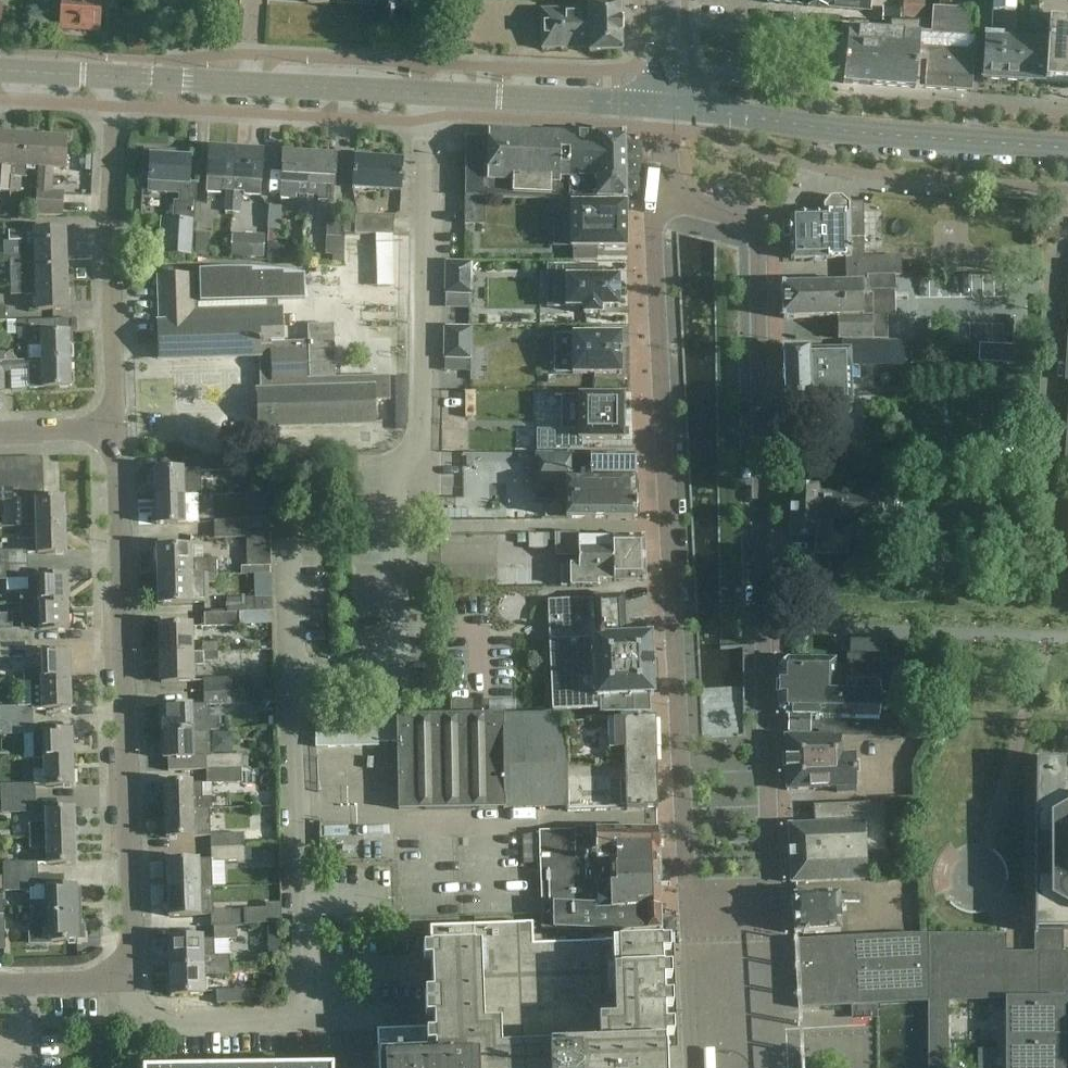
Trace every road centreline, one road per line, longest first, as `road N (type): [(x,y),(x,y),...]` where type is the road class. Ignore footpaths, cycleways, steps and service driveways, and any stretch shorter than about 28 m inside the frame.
road 1 (residential): [(667,189),(654,232),(691,920),(767,918),(757,248)]
road 2 (residential): [(297,686),(383,685),(396,648),(396,459),(419,416),(423,96)]
road 3 (residential): [(119,971),(155,1019),(312,1021),(299,902),(297,686)]
road 4 (residential): [(119,971),(114,430)]
road 5 (residential): [(114,430),(109,78)]
road 6 (tertiary): [(423,96),(172,80)]
road 7 (unclassified): [(822,130),(823,49),(793,26),(663,15)]
road 8 (tertiary): [(1067,149),(822,130)]
road 9 (tertiary): [(667,107),(423,96)]
road 10 (tertiary): [(822,130),(667,107)]
road 11 (residential): [(297,686),(292,548)]
road 12 (residential): [(0,986),(98,983),(119,971)]

